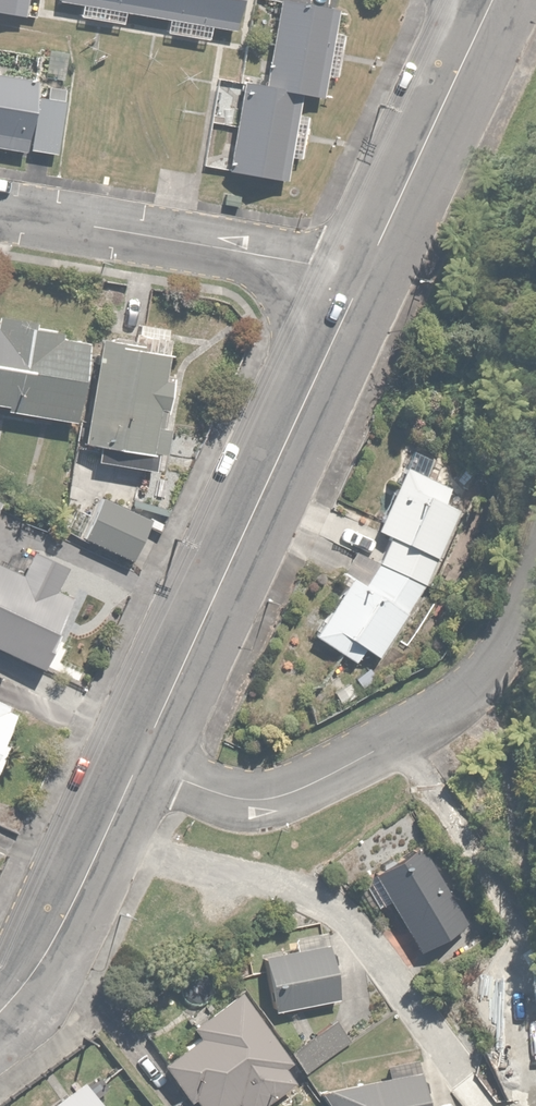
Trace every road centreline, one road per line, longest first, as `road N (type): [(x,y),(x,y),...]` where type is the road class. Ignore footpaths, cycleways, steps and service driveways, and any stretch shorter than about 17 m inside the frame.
road 1 (tertiary): [(365,272),(139,764)]
road 2 (residential): [(535,602),(503,670),(477,696),(279,797),(230,797),(139,764)]
road 3 (residential): [(0,211),(365,272)]
road 4 (tertiary): [(494,0),(365,272)]
road 5 (tertiary): [(139,764),(63,927),(0,1012)]

